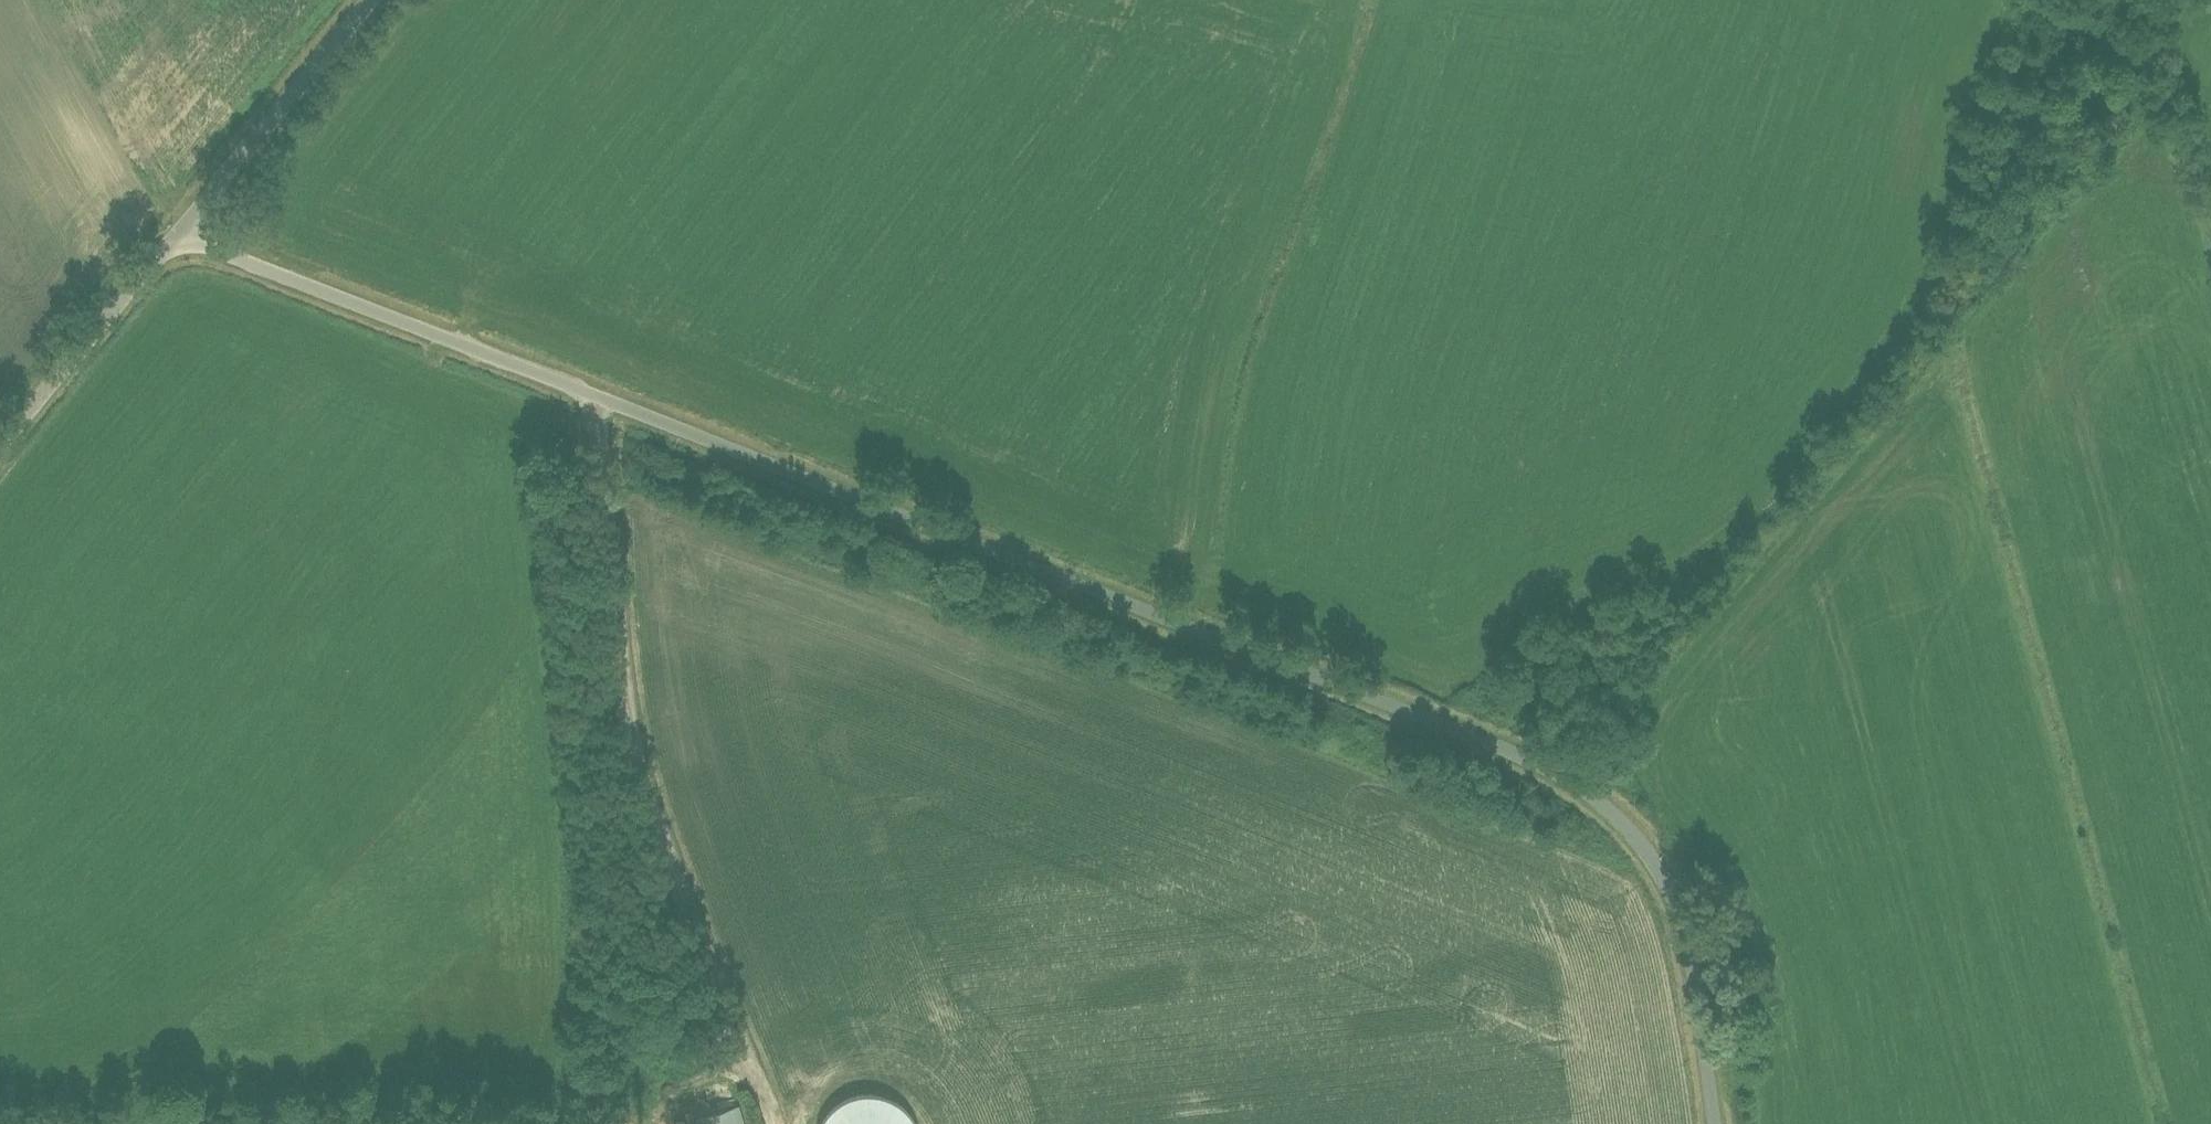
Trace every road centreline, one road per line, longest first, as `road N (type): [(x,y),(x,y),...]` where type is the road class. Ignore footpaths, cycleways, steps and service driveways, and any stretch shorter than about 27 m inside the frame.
road 1 (unclassified): [(1716,1123),(1680,912),(1632,832),(1581,788),(1505,750),(245,261),(188,224)]
road 2 (track): [(594,396),(627,695),(646,784),(774,1123)]
road 3 (unclassified): [(0,448),(188,224)]
road 4 (unclassified): [(188,224),(372,0)]

